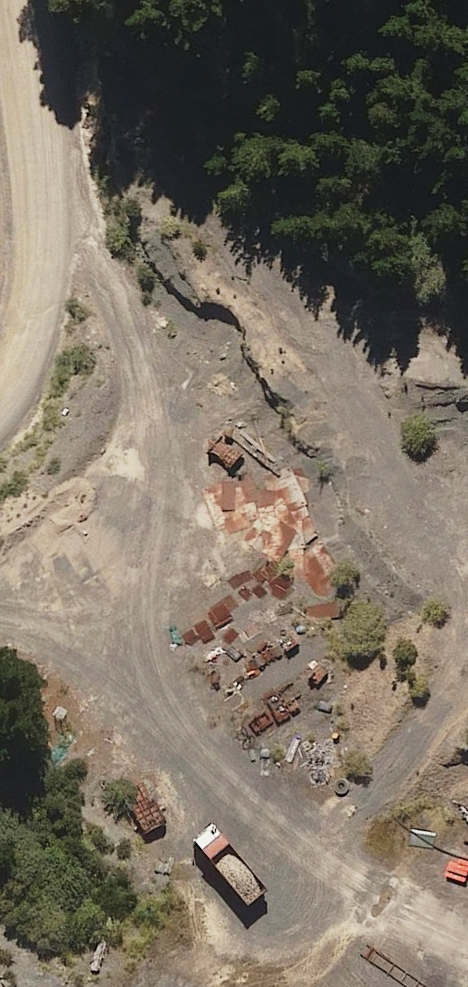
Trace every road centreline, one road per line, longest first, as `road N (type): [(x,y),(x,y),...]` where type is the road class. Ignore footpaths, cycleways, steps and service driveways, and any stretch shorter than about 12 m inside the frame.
road 1 (track): [(0,621),(73,642),(164,706),(246,809),(467,946)]
road 2 (track): [(164,706),(148,621),(162,500),(150,391),(118,296),(40,174)]
road 3 (track): [(0,376),(20,348),(40,174),(21,0)]
road 4 (track): [(467,544),(375,427),(353,390),(351,361),(378,343),(467,354)]
road 5 (track): [(317,854),(407,750),(467,655)]

